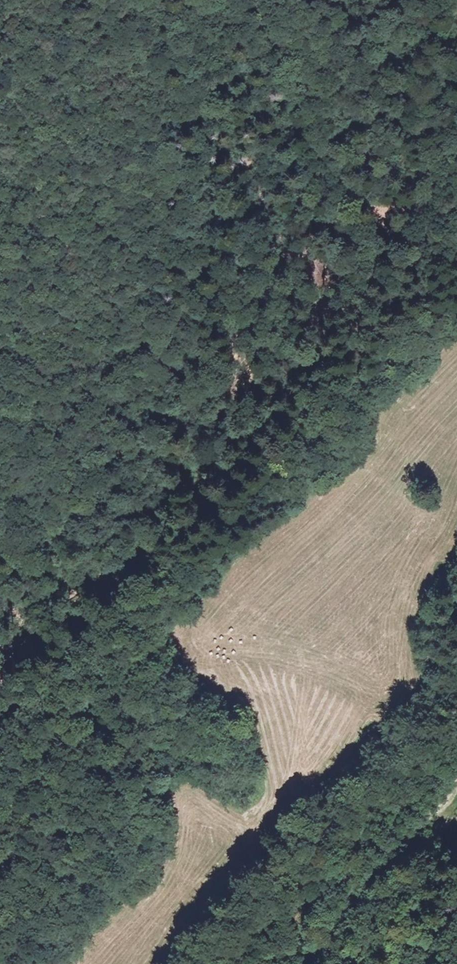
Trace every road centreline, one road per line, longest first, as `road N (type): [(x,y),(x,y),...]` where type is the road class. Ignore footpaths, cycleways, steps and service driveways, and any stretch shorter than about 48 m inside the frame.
road 1 (track): [(291,963),(360,897),(456,773)]

